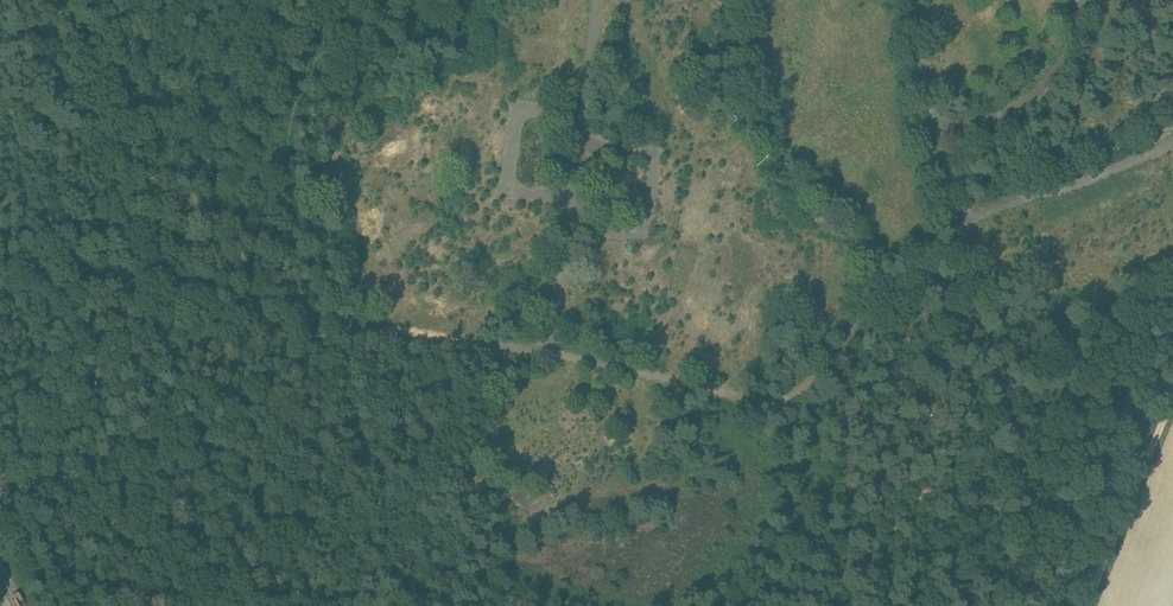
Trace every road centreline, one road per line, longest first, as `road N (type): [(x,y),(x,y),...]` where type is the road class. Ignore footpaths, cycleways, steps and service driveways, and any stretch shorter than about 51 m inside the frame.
road 1 (track): [(1172,384),(1089,605)]

